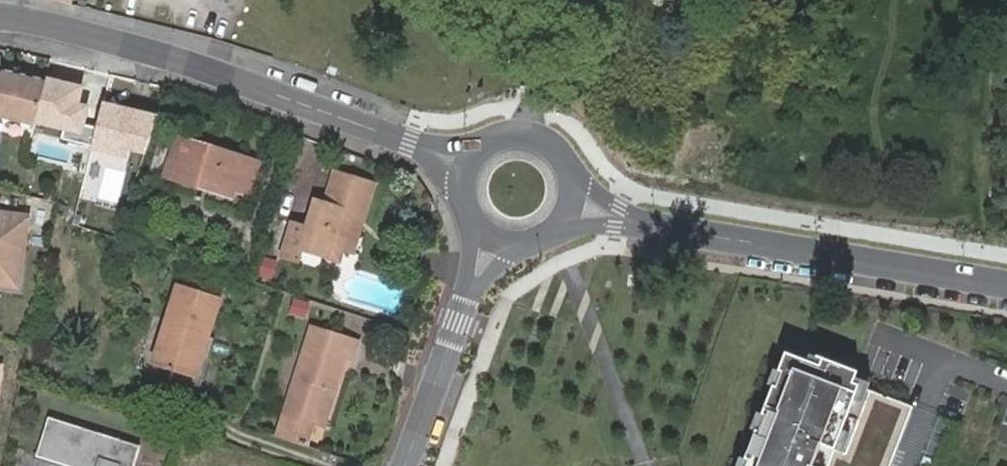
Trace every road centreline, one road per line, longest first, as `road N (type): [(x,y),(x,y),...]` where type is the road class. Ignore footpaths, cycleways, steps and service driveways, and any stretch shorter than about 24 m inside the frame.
road 1 (residential): [(0,16),(165,55),(468,162)]
road 2 (tertiary): [(571,205),(1006,282)]
road 3 (residential): [(490,236),(406,465)]
road 4 (tertiary): [(571,205),(571,173),(541,137),(492,139),(468,162)]

